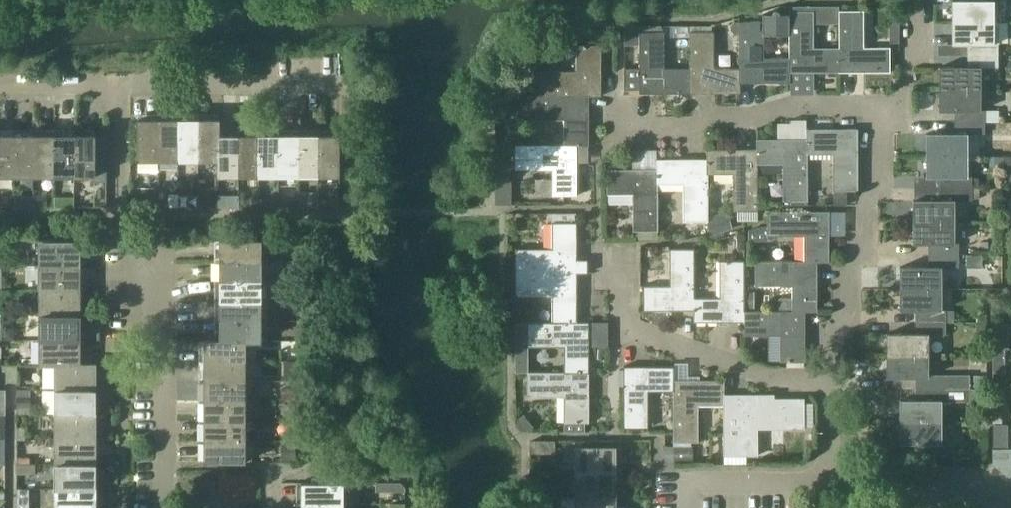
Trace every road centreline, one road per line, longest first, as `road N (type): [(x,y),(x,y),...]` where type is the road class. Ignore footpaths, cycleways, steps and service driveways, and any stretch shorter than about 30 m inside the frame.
road 1 (residential): [(120,80),(120,303),(164,308),(163,507)]
road 2 (residential): [(597,157),(623,119),(894,105)]
road 3 (residential): [(828,376),(766,376),(626,321),(623,263),(604,263)]
road 4 (residential): [(894,105),(864,252),(848,268),(849,300),(828,376)]
road 5 (residential): [(120,80),(319,80)]
road 6 (residential): [(689,507),(689,487),(697,481),(825,479)]
road 7 (residential): [(0,88),(120,80)]

